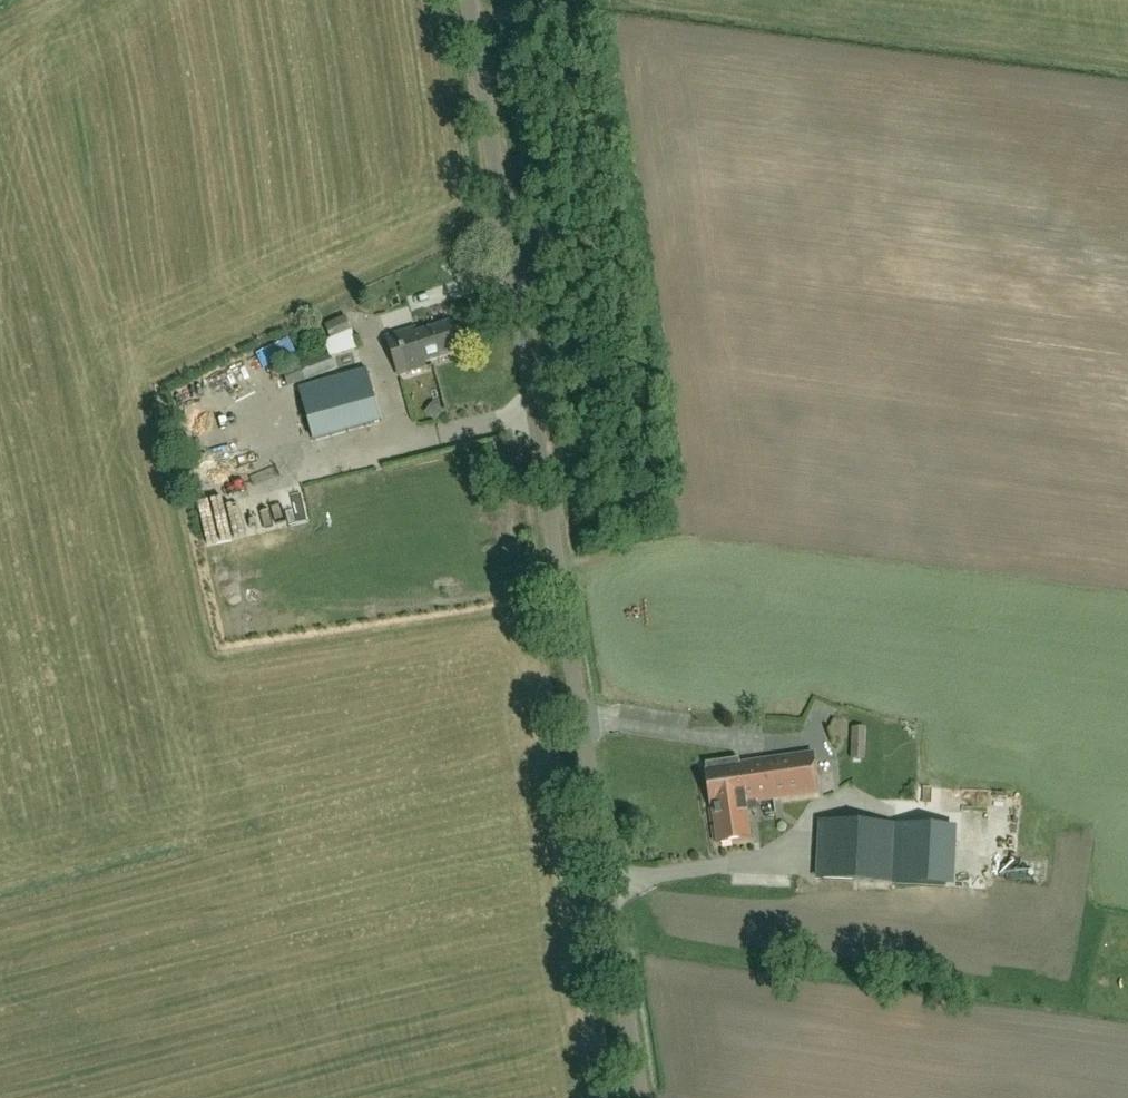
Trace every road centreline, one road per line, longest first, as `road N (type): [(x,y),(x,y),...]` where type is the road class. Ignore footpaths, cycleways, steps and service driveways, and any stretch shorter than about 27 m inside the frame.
road 1 (unclassified): [(641,1097),(470,0)]
road 2 (track): [(472,9),(614,29)]

